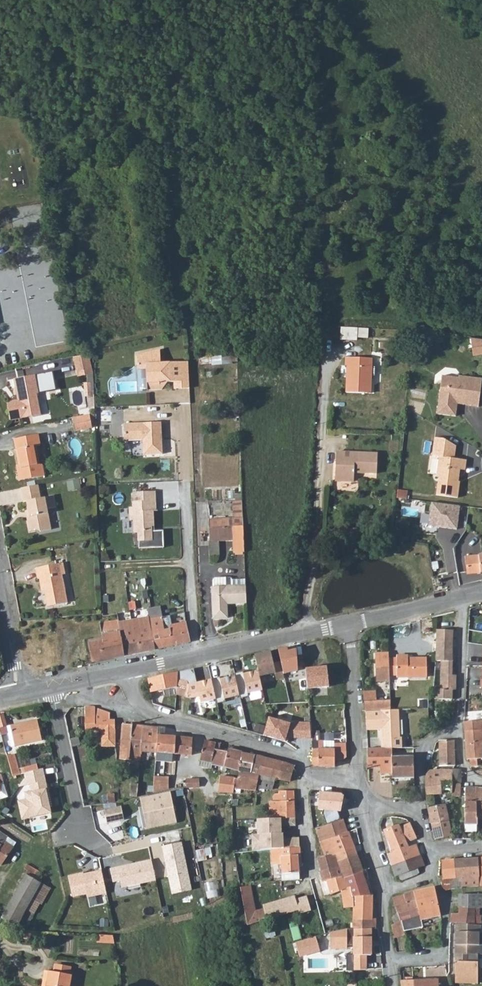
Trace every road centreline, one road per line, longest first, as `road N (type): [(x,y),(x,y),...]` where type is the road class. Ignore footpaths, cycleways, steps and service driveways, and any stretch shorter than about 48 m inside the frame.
road 1 (residential): [(200,656),(182,415)]
road 2 (residential): [(127,672),(149,711),(303,769)]
road 3 (residential): [(463,599),(463,768)]
road 4 (residential): [(362,802),(392,963)]
road 5 (residential): [(431,848),(447,953),(392,963)]
road 6 (residential): [(351,623),(358,781)]
road 7 (tertiary): [(351,623),(200,656)]
road 8 (residential): [(79,829),(51,688)]

